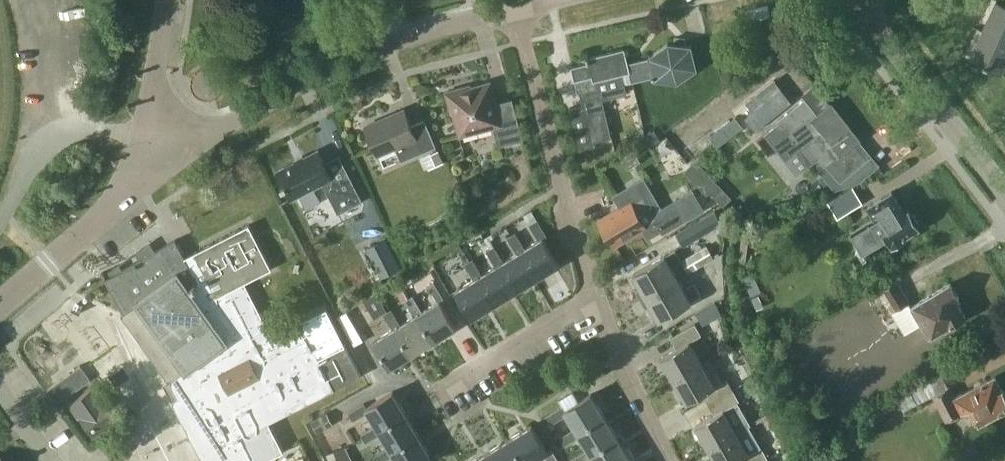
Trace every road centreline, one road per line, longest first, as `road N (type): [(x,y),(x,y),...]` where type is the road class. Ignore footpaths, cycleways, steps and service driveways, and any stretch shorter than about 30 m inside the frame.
road 1 (residential): [(177,156),(357,56),(512,9)]
road 2 (residential): [(593,292),(512,9)]
road 3 (tertiary): [(1004,192),(851,0)]
road 4 (residential): [(0,298),(177,156)]
road 5 (residential): [(667,460),(626,385),(593,292)]
road 6 (residential): [(443,384),(593,292)]
road 7 (residential): [(177,156),(155,93),(167,0)]

